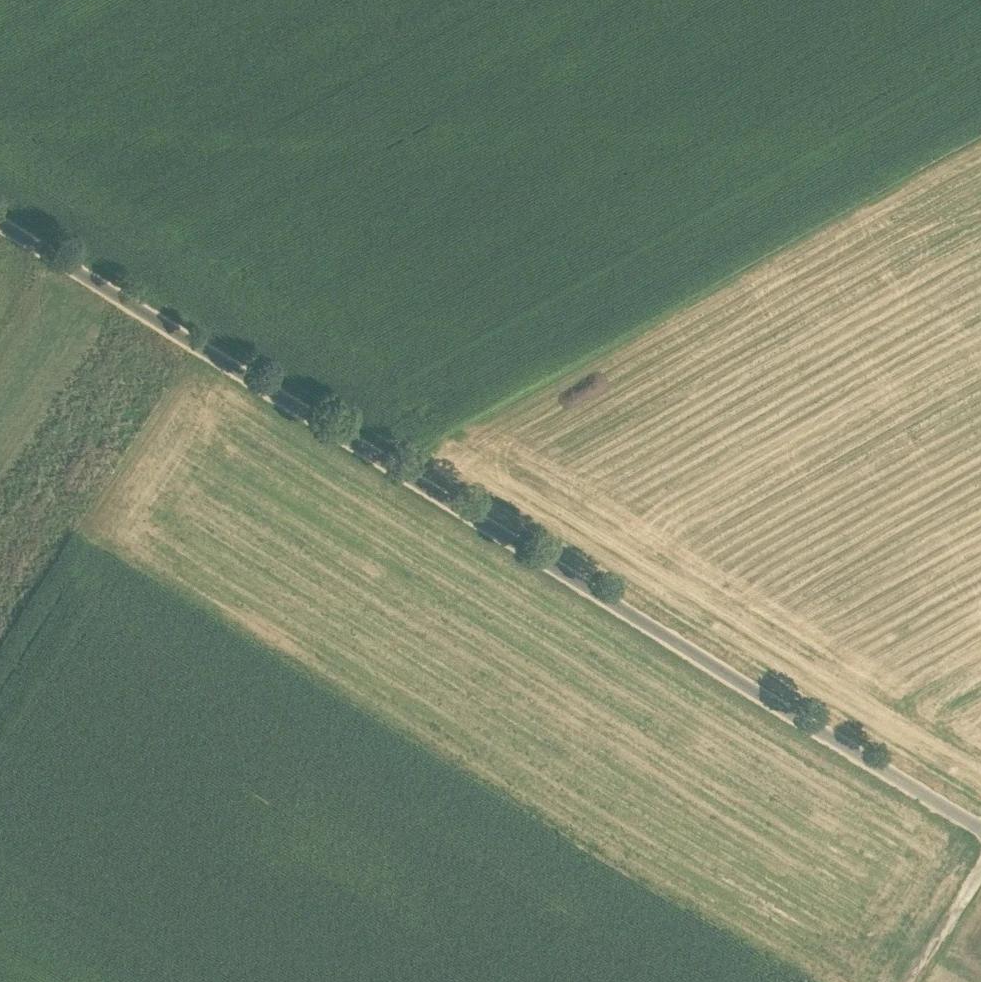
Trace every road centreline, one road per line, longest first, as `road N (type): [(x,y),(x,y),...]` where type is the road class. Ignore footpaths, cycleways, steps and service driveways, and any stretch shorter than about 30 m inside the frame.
road 1 (track): [(980,839),(0,229)]

